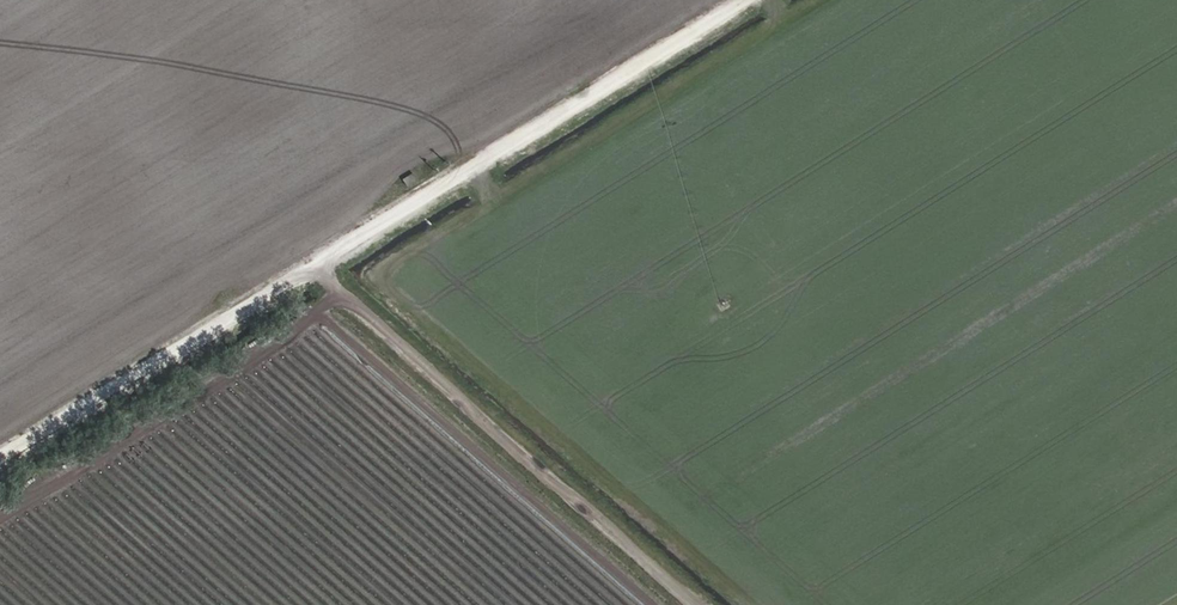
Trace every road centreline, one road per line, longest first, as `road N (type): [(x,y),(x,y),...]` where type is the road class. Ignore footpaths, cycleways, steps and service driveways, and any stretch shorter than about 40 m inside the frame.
road 1 (track): [(743,0),(0,461)]
road 2 (track): [(700,604),(311,267)]
road 3 (track): [(1176,502),(1011,604)]

